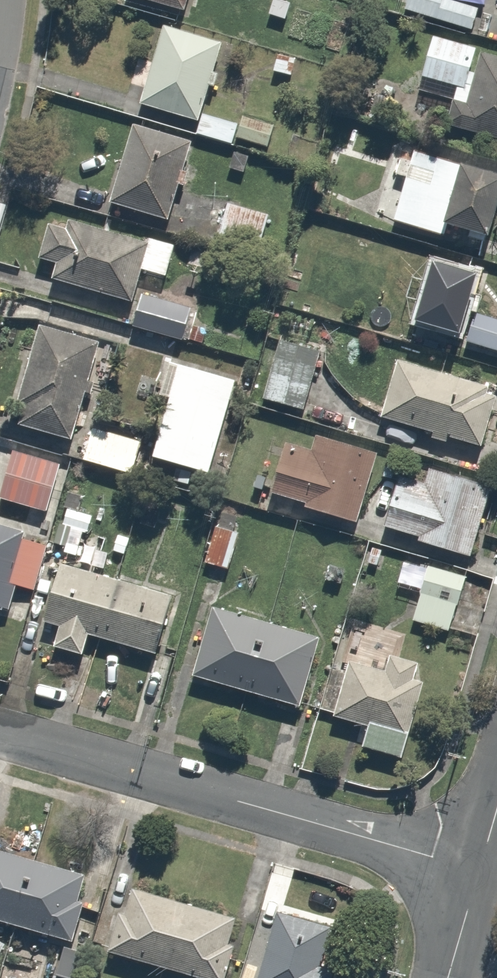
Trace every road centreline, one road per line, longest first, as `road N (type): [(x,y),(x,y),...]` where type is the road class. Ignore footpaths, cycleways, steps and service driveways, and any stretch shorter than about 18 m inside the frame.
road 1 (residential): [(0,730),(481,872)]

